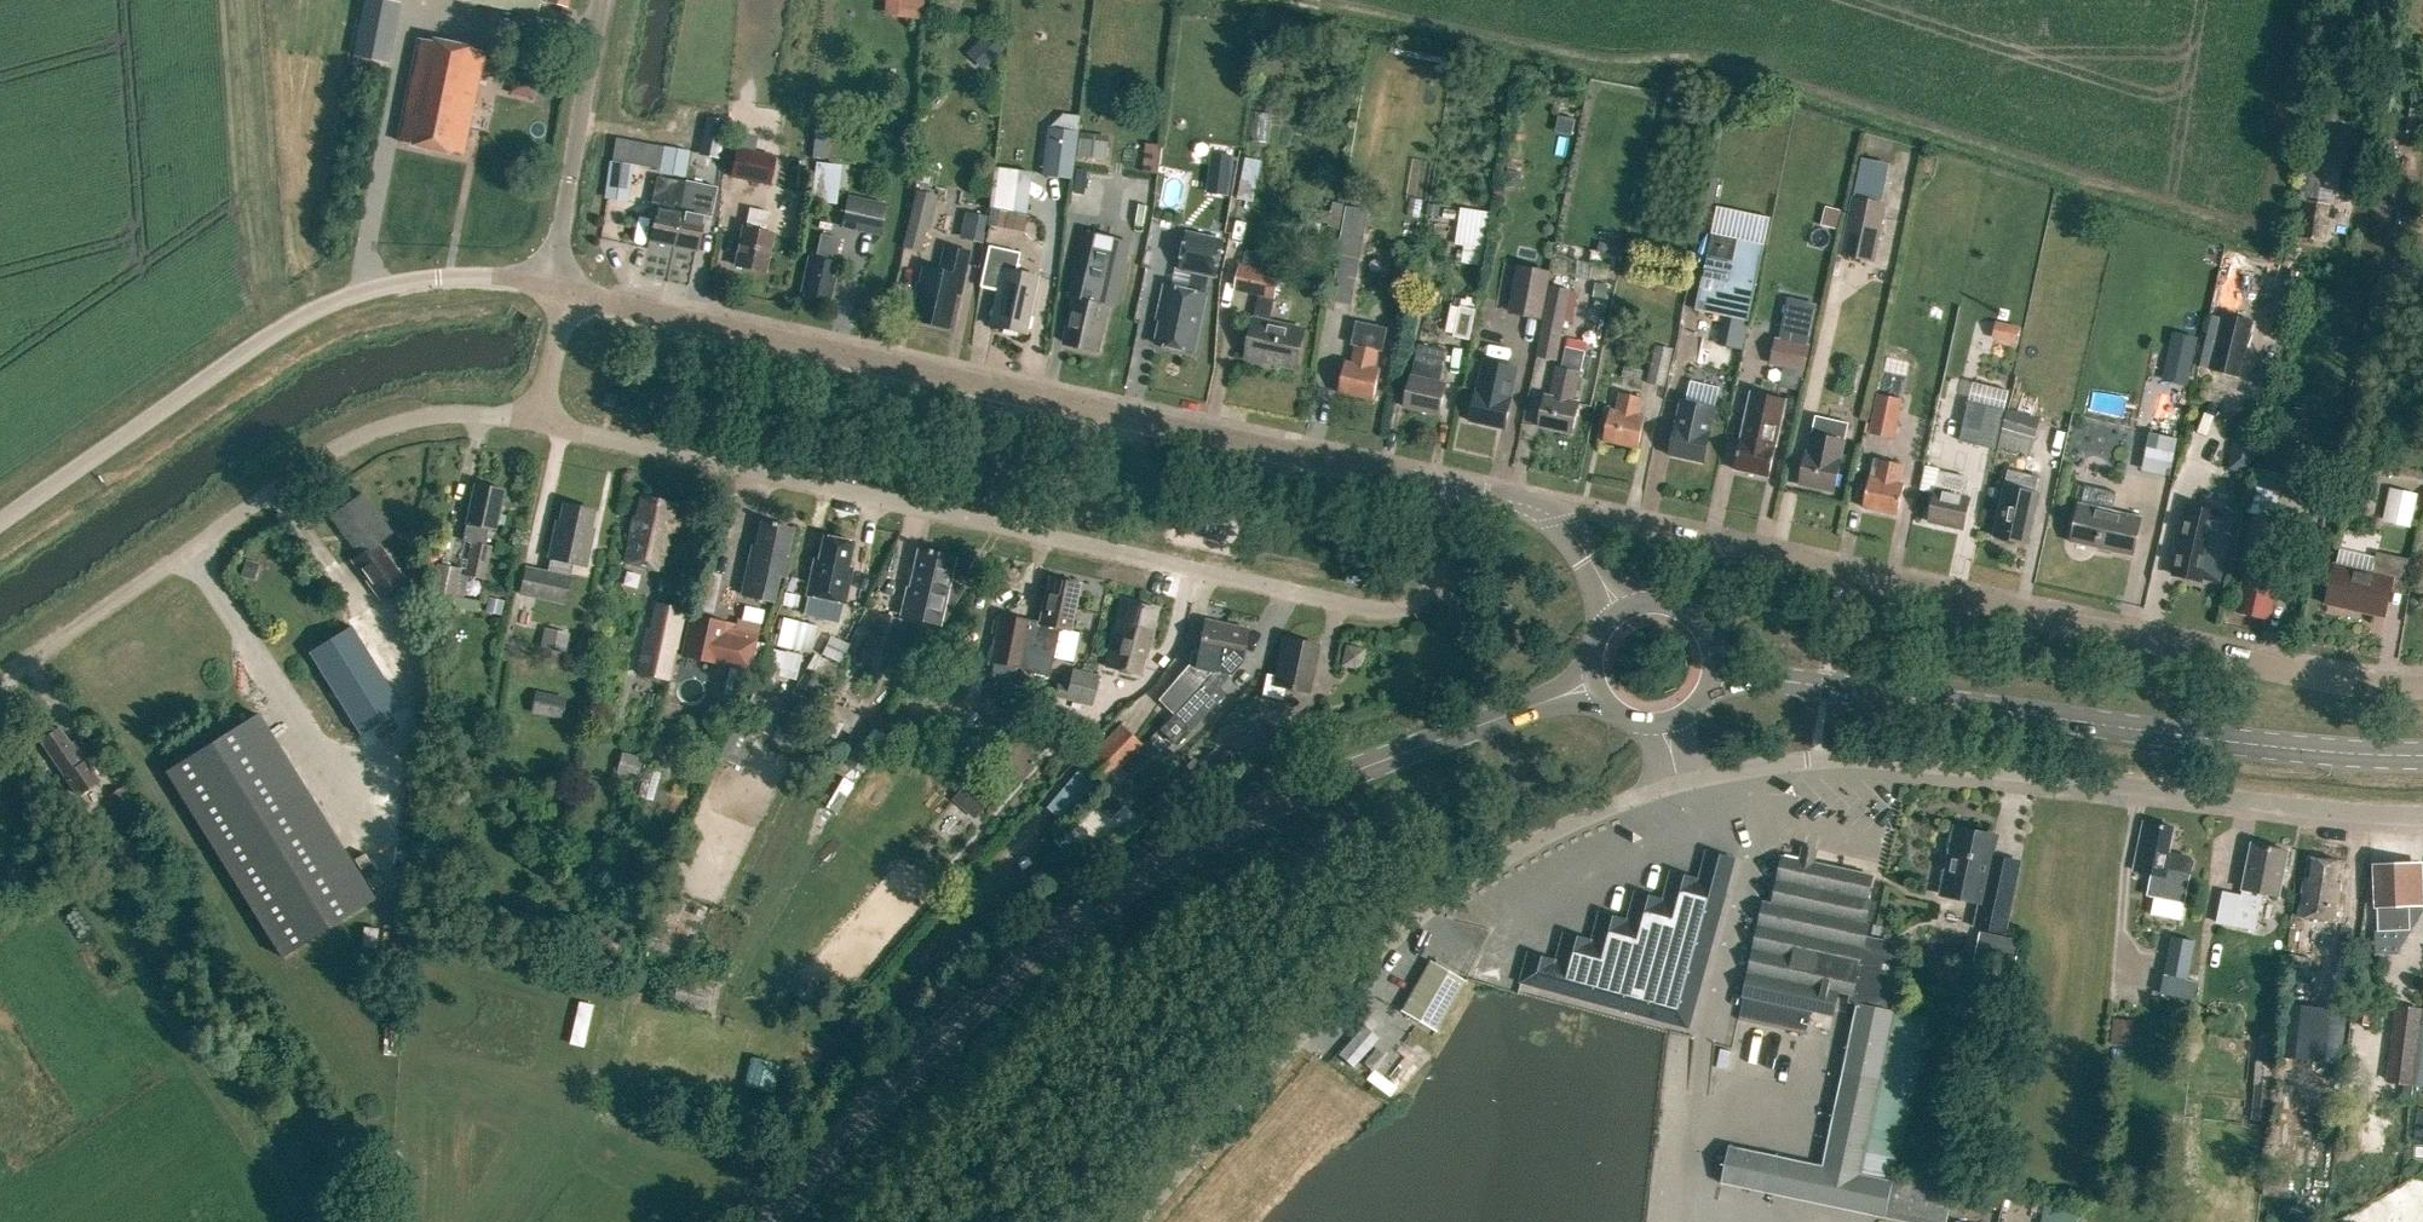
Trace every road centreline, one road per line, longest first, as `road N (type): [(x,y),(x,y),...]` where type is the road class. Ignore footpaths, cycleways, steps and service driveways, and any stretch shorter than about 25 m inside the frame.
road 1 (residential): [(1454,483),(1436,576),(1415,604),(1395,611),(537,420)]
road 2 (secondary): [(773,1221),(971,1009),(1119,890),(1304,790),(1592,680)]
road 3 (unclassified): [(570,290),(1003,391),(1454,483)]
road 4 (residential): [(2422,688),(2343,683),(1617,520)]
road 5 (residential): [(1686,777),(1831,756),(1993,765),(2422,815)]
road 6 (residential): [(1133,1221),(1385,947),(1442,896),(1577,817),(1686,777)]
road 7 (secondary): [(1711,666),(2102,723),(2422,752)]
road 8 (unclassified): [(0,517),(251,346),(326,305),(438,277),(550,286)]
road 9 (residential): [(537,420),(461,412),(379,428),(292,476),(8,675)]
road 10 (unclassified): [(550,286),(603,0)]
road 11 (unclassified): [(1454,483),(1529,505),(1554,521),(1619,611)]
road 12 (residential): [(537,420),(570,290)]
road 13 (secondary): [(1711,666),(1702,630),(1673,607),(1619,611)]

